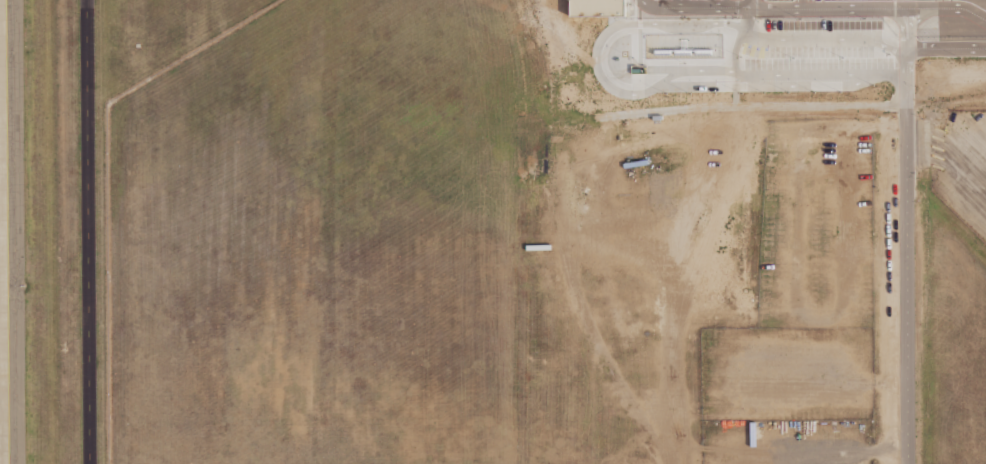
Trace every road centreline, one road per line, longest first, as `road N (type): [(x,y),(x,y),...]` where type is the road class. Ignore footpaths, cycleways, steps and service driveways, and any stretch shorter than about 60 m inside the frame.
road 1 (residential): [(907,463),(904,8)]

